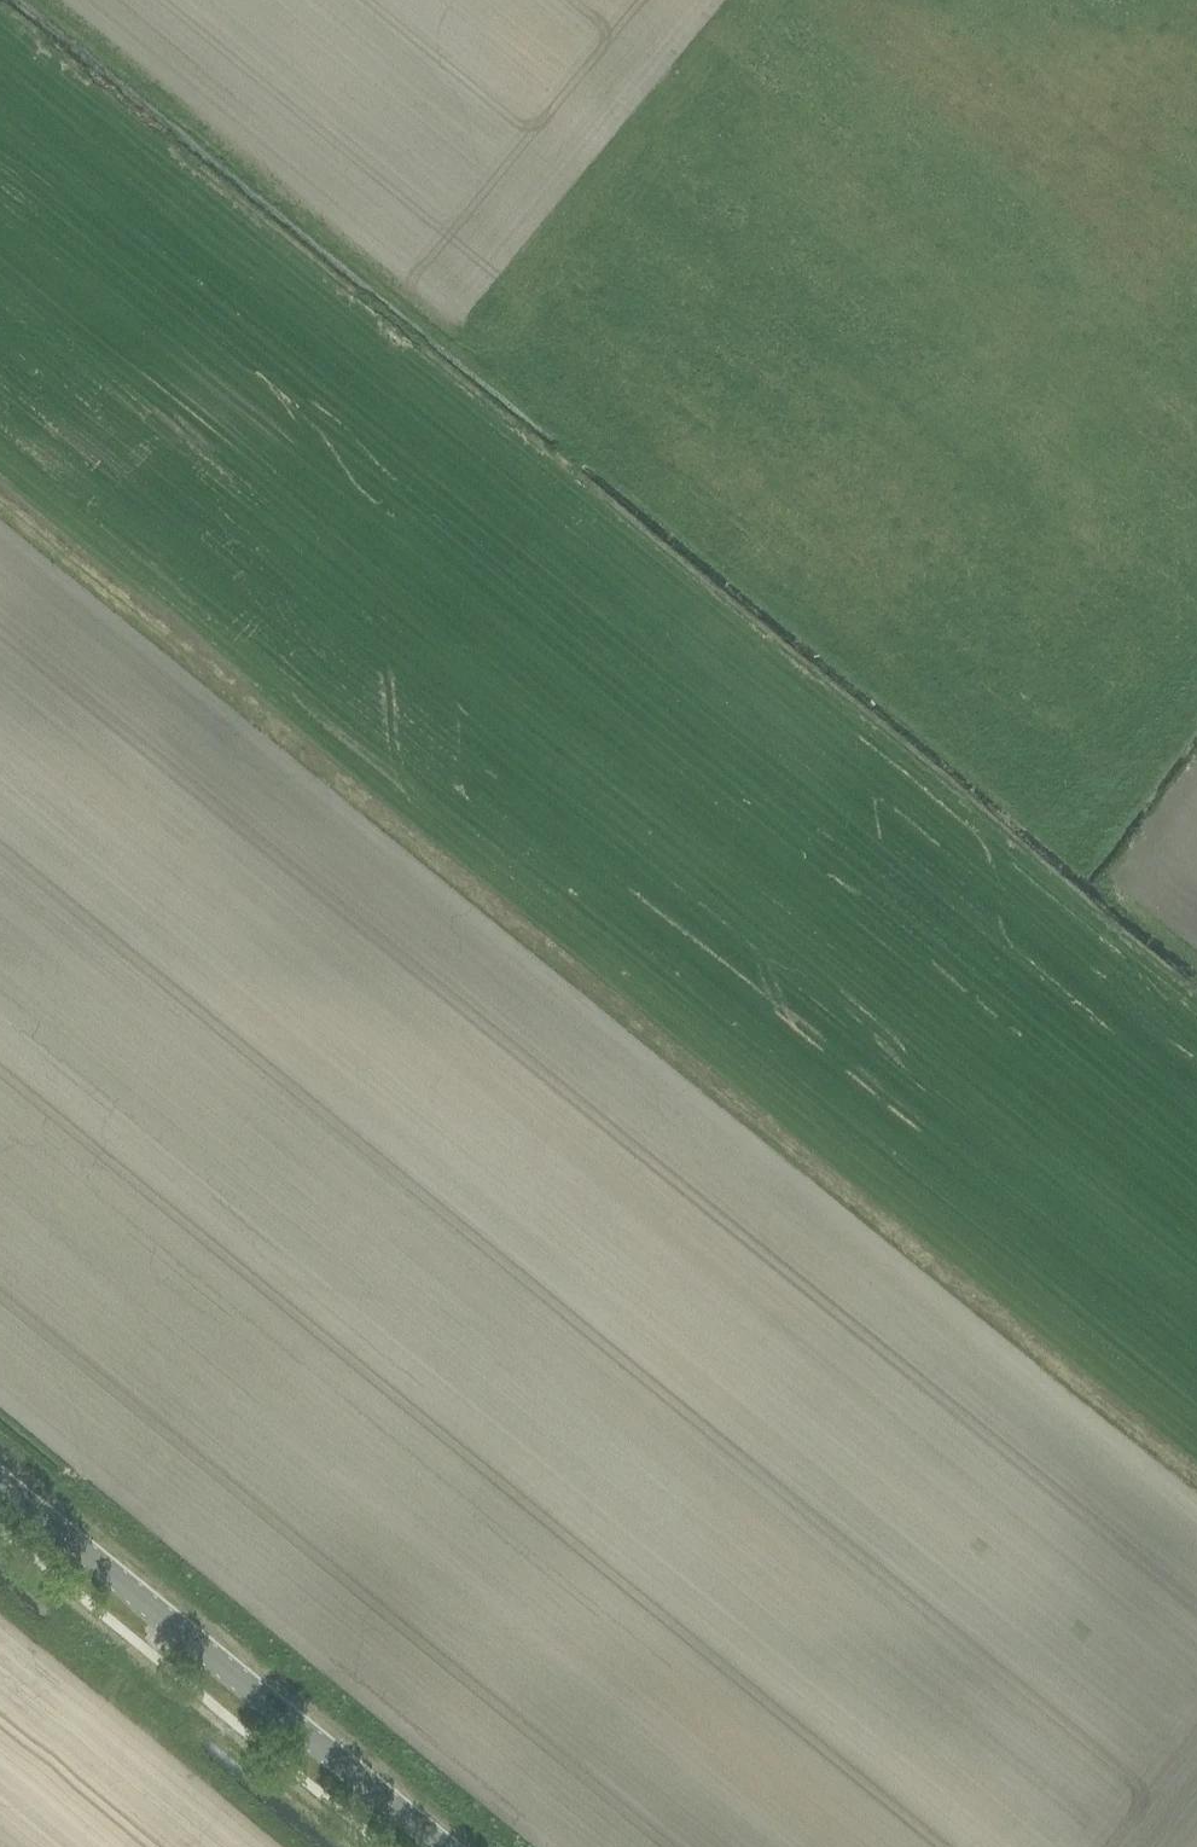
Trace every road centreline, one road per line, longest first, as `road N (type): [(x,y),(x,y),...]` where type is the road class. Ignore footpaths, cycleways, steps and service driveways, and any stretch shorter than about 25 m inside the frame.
road 1 (tertiary): [(442,1846),(0,1482)]

